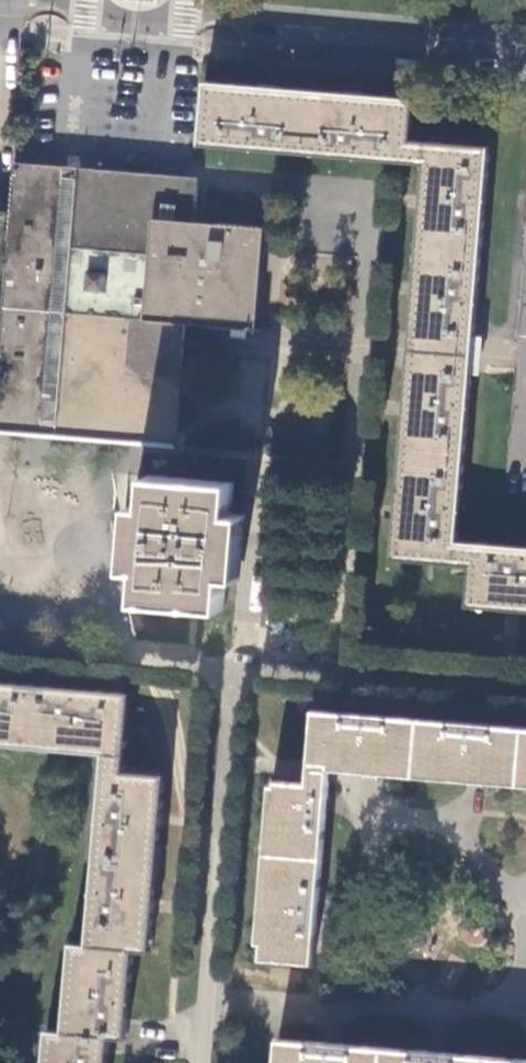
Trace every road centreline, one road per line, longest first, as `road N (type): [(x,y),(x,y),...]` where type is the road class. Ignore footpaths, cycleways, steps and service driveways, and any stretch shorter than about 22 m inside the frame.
road 1 (residential): [(525,688),(222,663),(200,998)]
road 2 (secondary): [(67,0),(137,20),(214,12),(525,43)]
road 3 (residential): [(525,841),(378,824),(388,970)]
road 4 (residential): [(200,998),(443,1028)]

